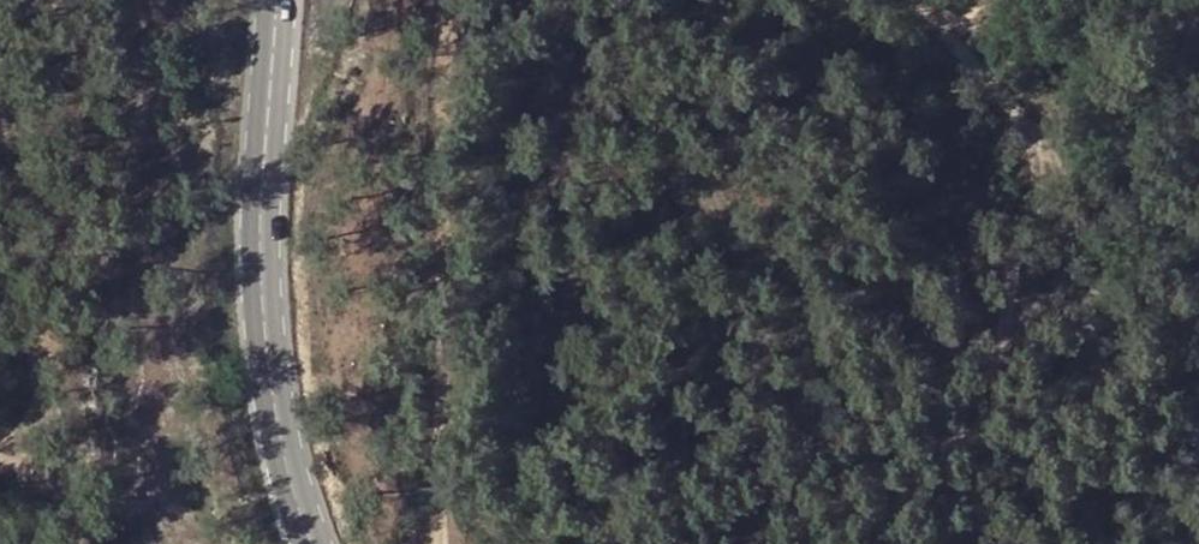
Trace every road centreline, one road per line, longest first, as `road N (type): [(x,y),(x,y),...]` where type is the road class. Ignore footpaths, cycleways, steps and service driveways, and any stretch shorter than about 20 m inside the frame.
road 1 (primary): [(276,0),(264,156),(269,378),(285,462),(316,543)]
road 2 (track): [(443,543),(446,129),(463,0)]
road 3 (track): [(1198,324),(1125,252),(921,0)]
road 4 (track): [(0,454),(48,446),(0,105)]

